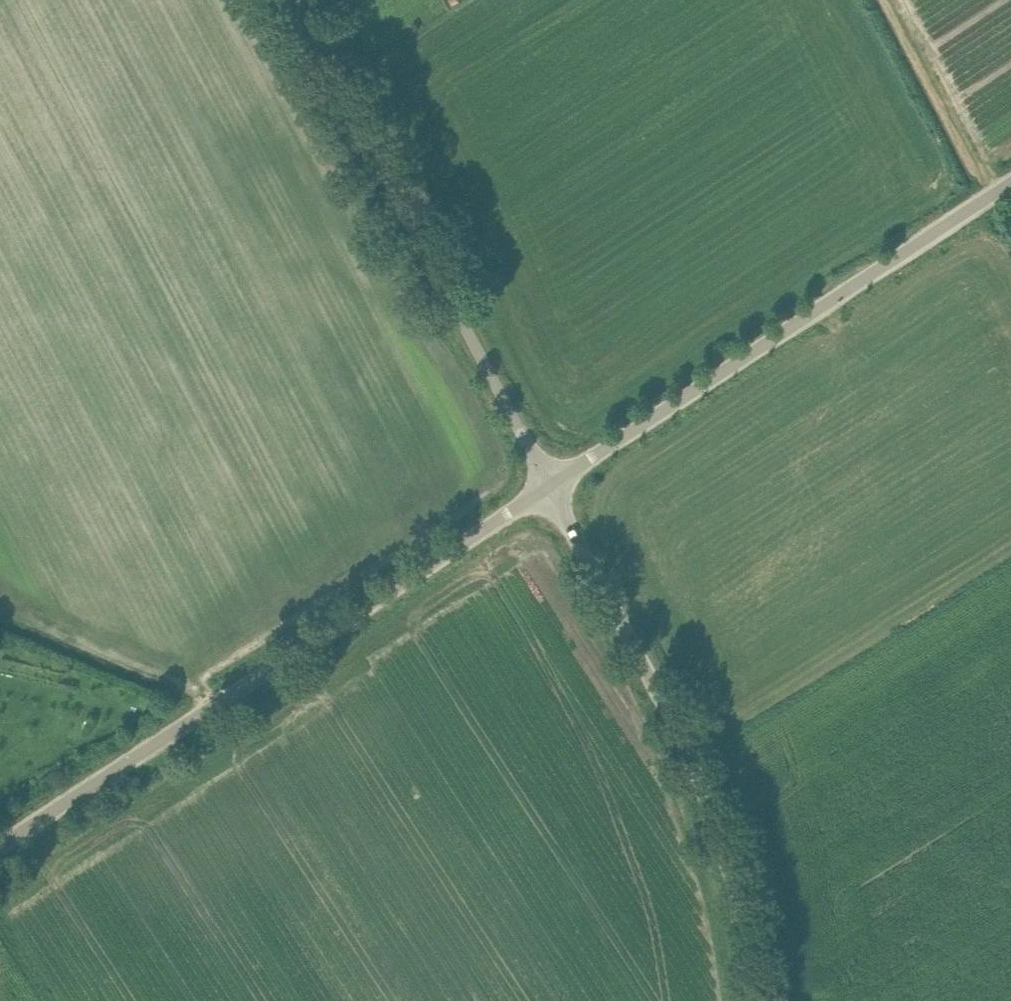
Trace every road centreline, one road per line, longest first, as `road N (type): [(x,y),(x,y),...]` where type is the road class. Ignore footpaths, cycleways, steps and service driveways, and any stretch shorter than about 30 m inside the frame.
road 1 (unclassified): [(0,849),(550,485)]
road 2 (unclassified): [(754,1000),(744,913),(722,838),(550,485)]
road 3 (unclassified): [(550,485),(1010,183)]
road 4 (unclassified): [(550,485),(295,0)]

